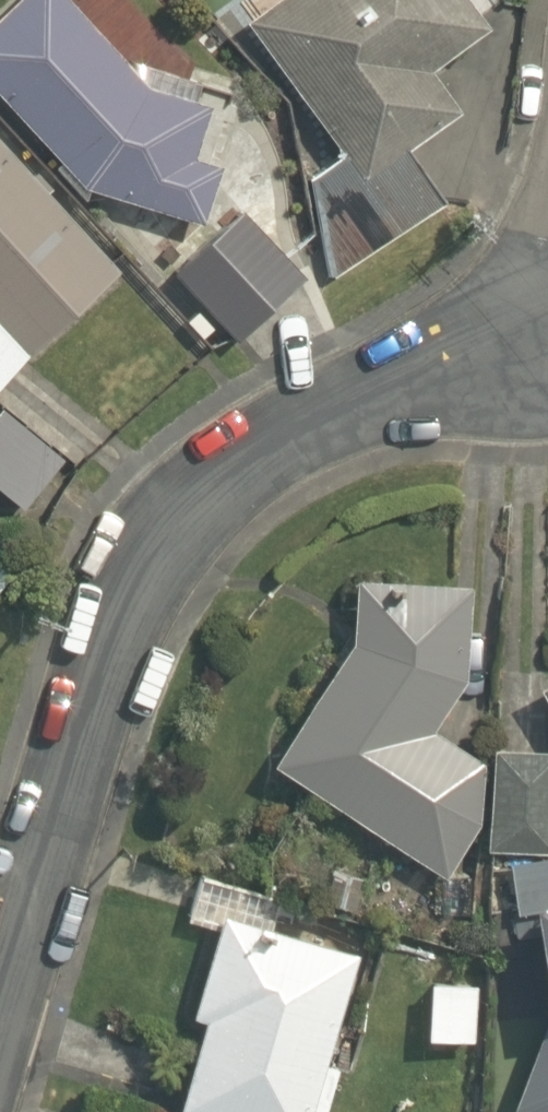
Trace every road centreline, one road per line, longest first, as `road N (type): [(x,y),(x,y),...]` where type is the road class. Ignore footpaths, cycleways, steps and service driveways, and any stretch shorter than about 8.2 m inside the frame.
road 1 (residential): [(0,1042),(93,702),(125,609),(167,532),(221,481),(315,424),(536,330),(547,249)]

